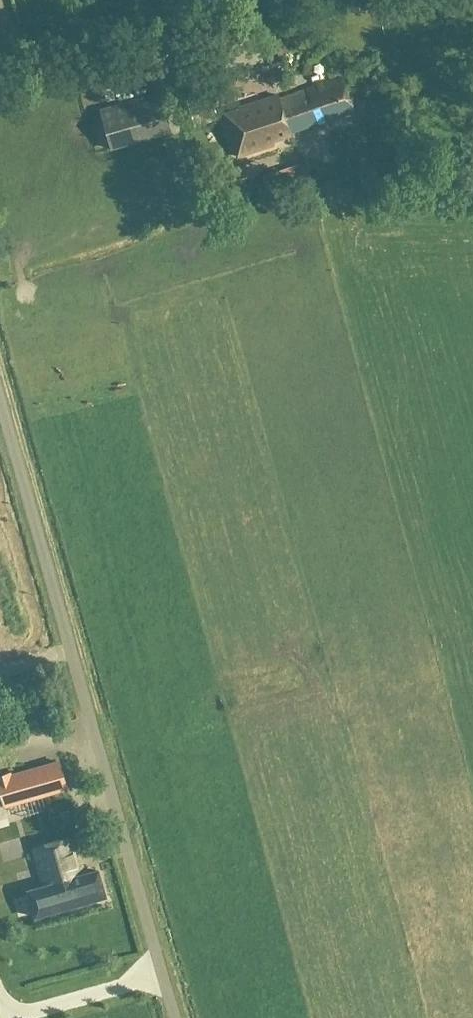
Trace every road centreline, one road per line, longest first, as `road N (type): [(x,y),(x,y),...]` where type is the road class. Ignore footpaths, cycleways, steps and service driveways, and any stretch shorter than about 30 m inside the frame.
road 1 (unclassified): [(172,1017),(0,404)]
road 2 (unclassified): [(0,56),(199,0)]

